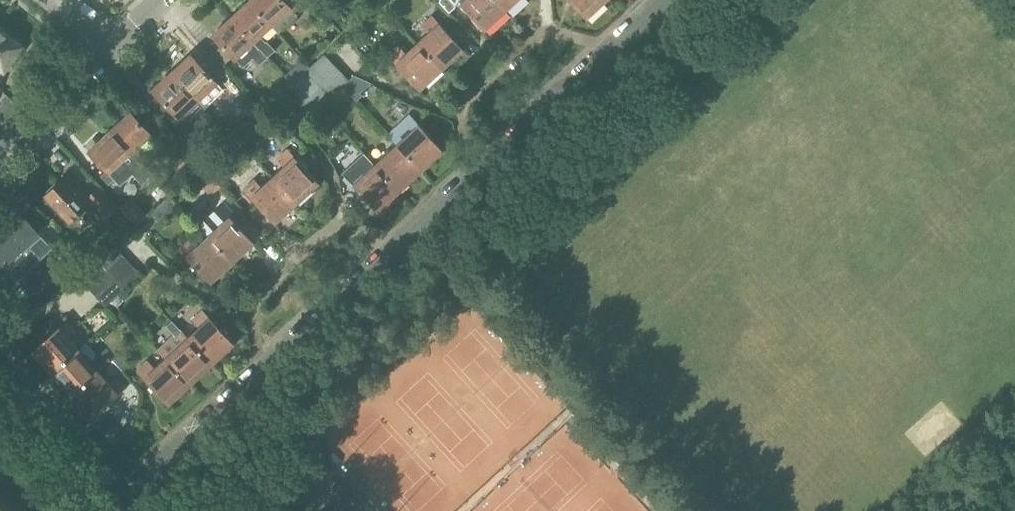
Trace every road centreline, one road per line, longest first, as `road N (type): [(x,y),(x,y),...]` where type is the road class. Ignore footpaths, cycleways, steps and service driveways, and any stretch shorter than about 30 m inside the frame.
road 1 (residential): [(121,499),(661,0)]
road 2 (residential): [(121,499),(0,365)]
road 3 (residential): [(0,154),(109,51)]

